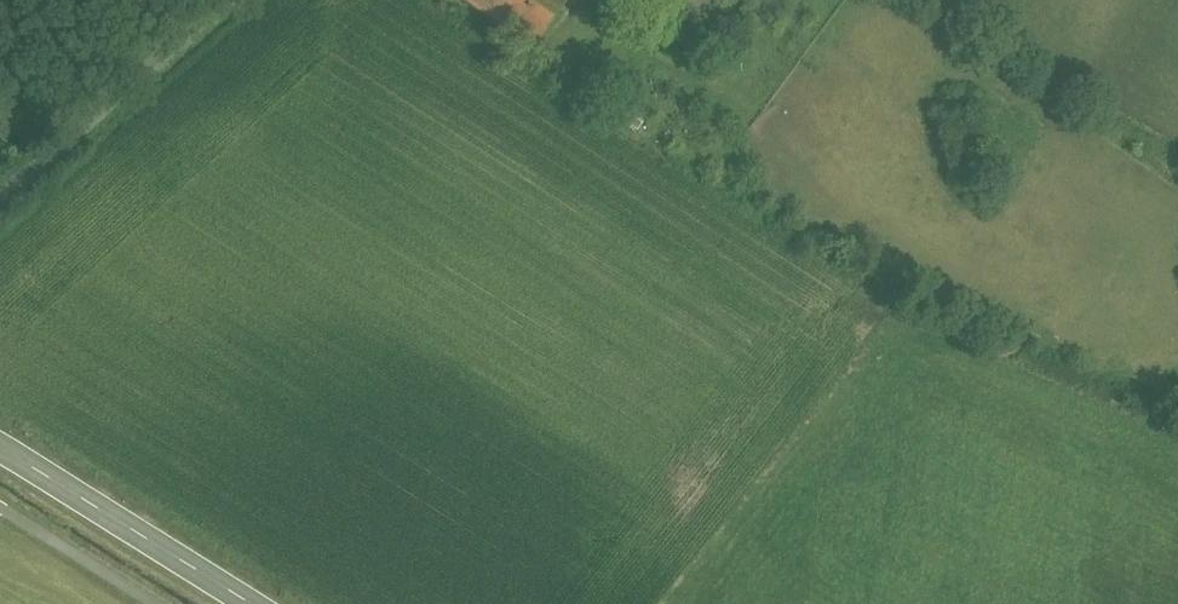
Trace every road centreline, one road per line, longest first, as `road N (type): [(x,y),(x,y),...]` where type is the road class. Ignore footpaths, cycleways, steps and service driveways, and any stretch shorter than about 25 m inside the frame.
road 1 (unclassified): [(233,0),(0,198)]
road 2 (tertiary): [(255,603),(0,444)]

